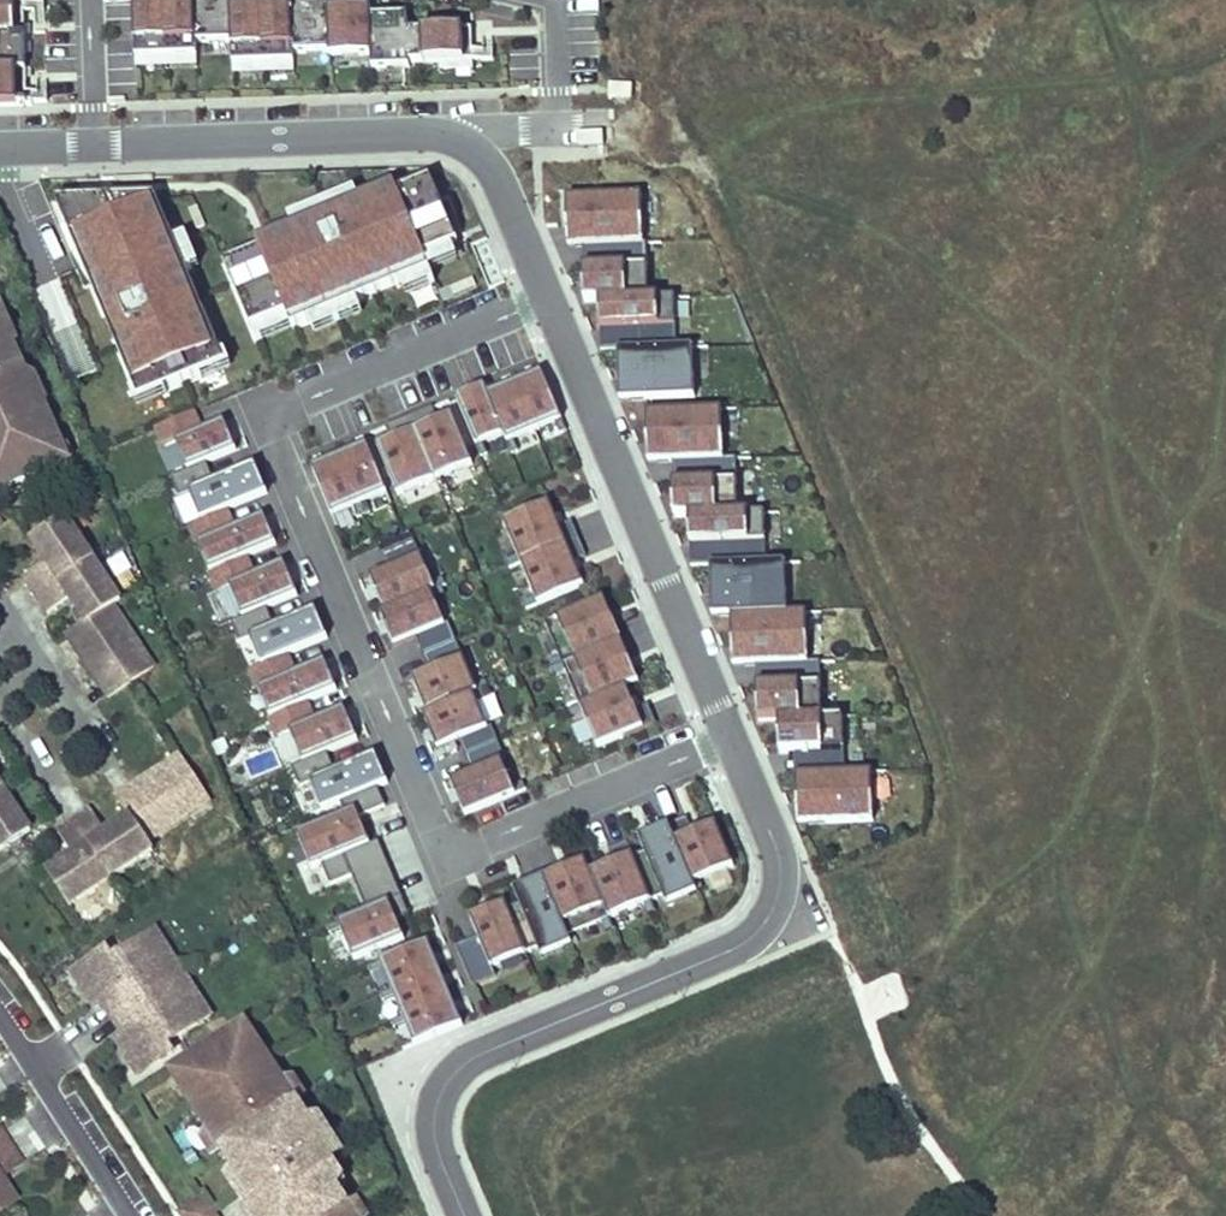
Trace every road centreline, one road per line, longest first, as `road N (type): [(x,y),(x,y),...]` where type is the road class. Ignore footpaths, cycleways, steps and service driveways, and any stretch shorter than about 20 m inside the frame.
road 1 (residential): [(550,303),(264,423),(442,858),(730,738)]
road 2 (residential): [(730,738),(774,853),(779,888),(771,915),(747,937),(467,1058),(437,1097),(432,1118),(467,1215)]
road 3 (residential): [(550,303),(730,738)]
road 4 (residential): [(0,153),(463,143)]
road 5 (residential): [(146,1215),(0,1001)]
road 6 (residential): [(463,143),(490,168),(550,303)]
road 7 (residential): [(463,143),(484,132),(603,129)]

